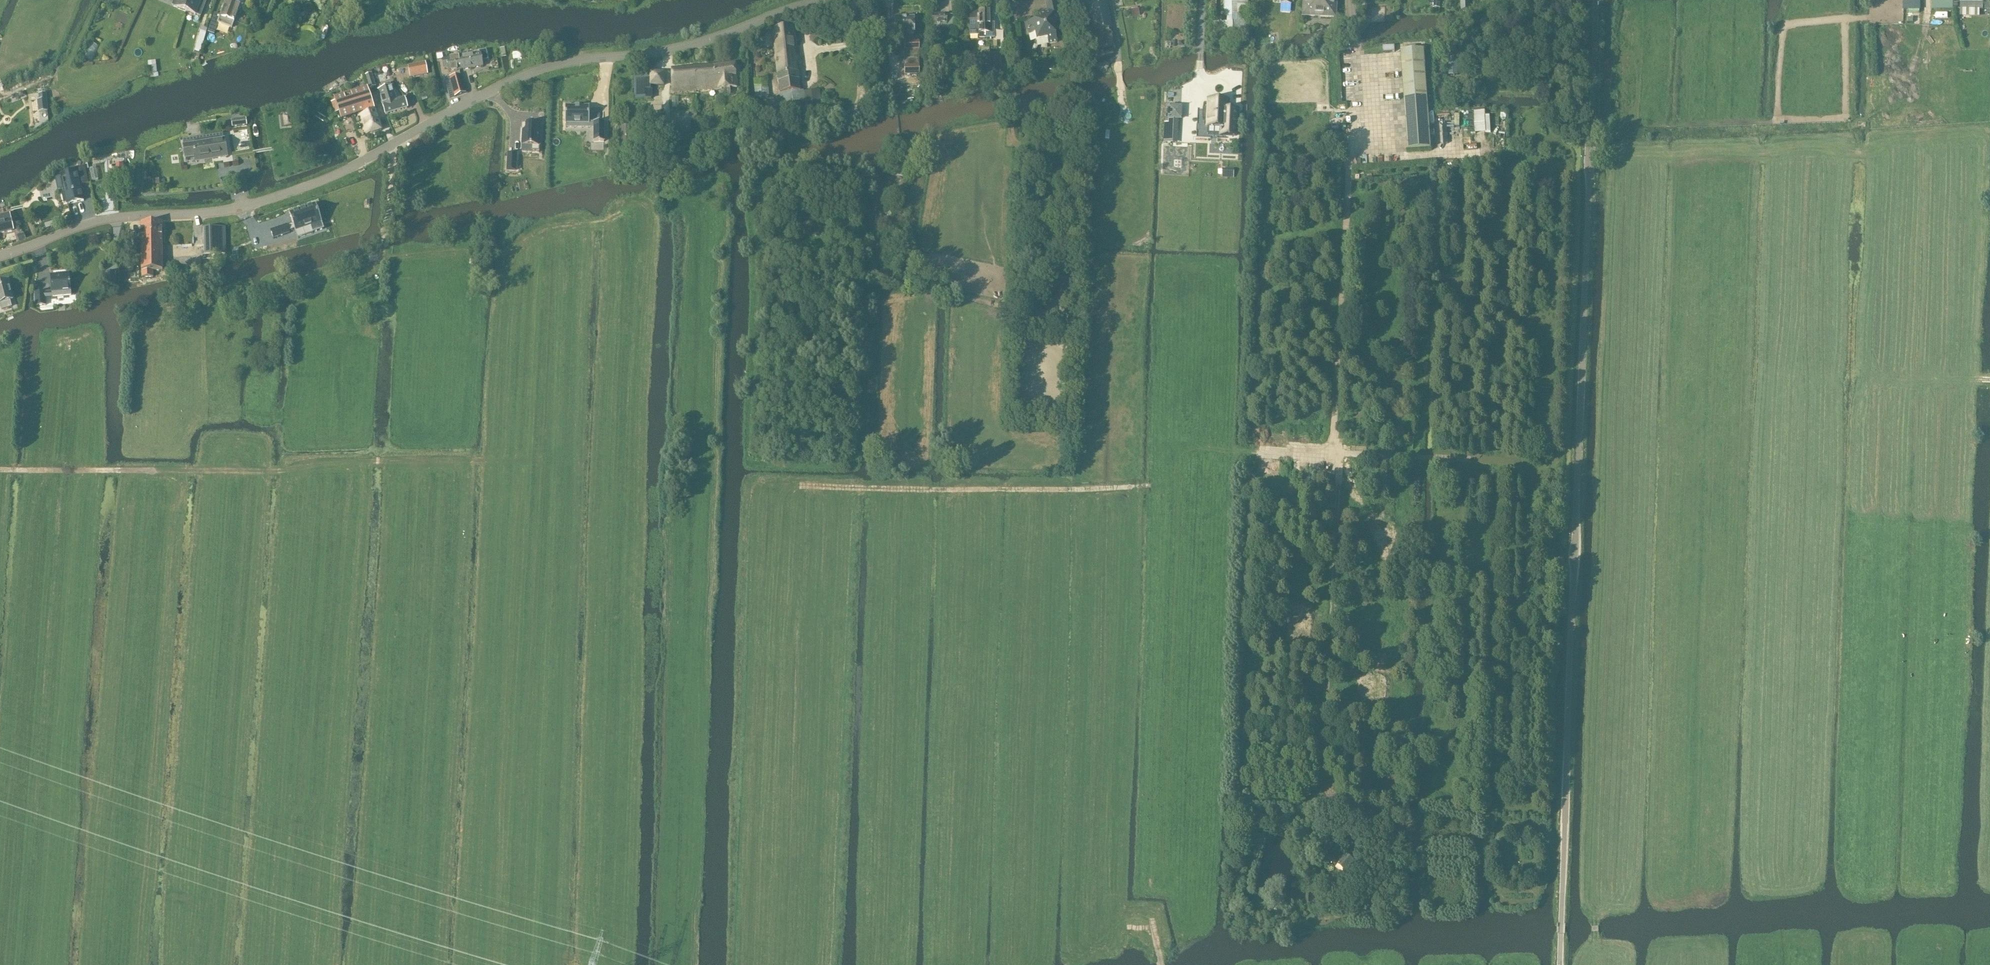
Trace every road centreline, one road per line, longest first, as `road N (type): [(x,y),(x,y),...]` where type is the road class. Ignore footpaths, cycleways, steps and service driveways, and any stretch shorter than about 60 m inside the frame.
road 1 (unclassified): [(1560,964),(1595,0)]
road 2 (tertiary): [(0,255),(102,220),(247,205),(344,171),(556,64),(670,50),(825,0)]
road 3 (track): [(1161,964),(1151,898),(1170,308),(1154,305),(1161,181),(1126,176)]
road 4 (track): [(496,366),(489,459),(358,460),(282,472),(0,470)]
road 5 (track): [(481,253),(384,257),(393,144)]

